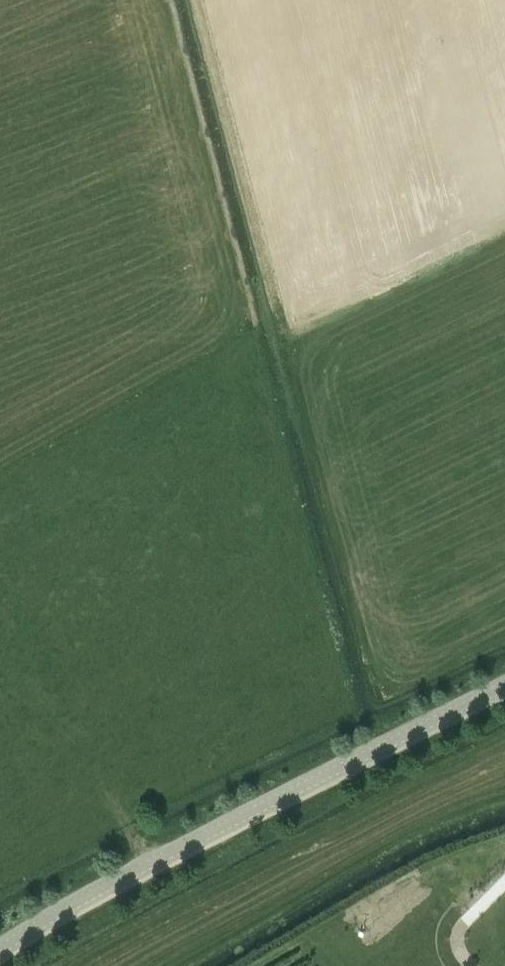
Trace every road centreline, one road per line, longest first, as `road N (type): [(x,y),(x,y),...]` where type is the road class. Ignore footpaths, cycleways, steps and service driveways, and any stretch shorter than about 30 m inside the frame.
road 1 (unclassified): [(0,927),(115,860),(504,683)]

